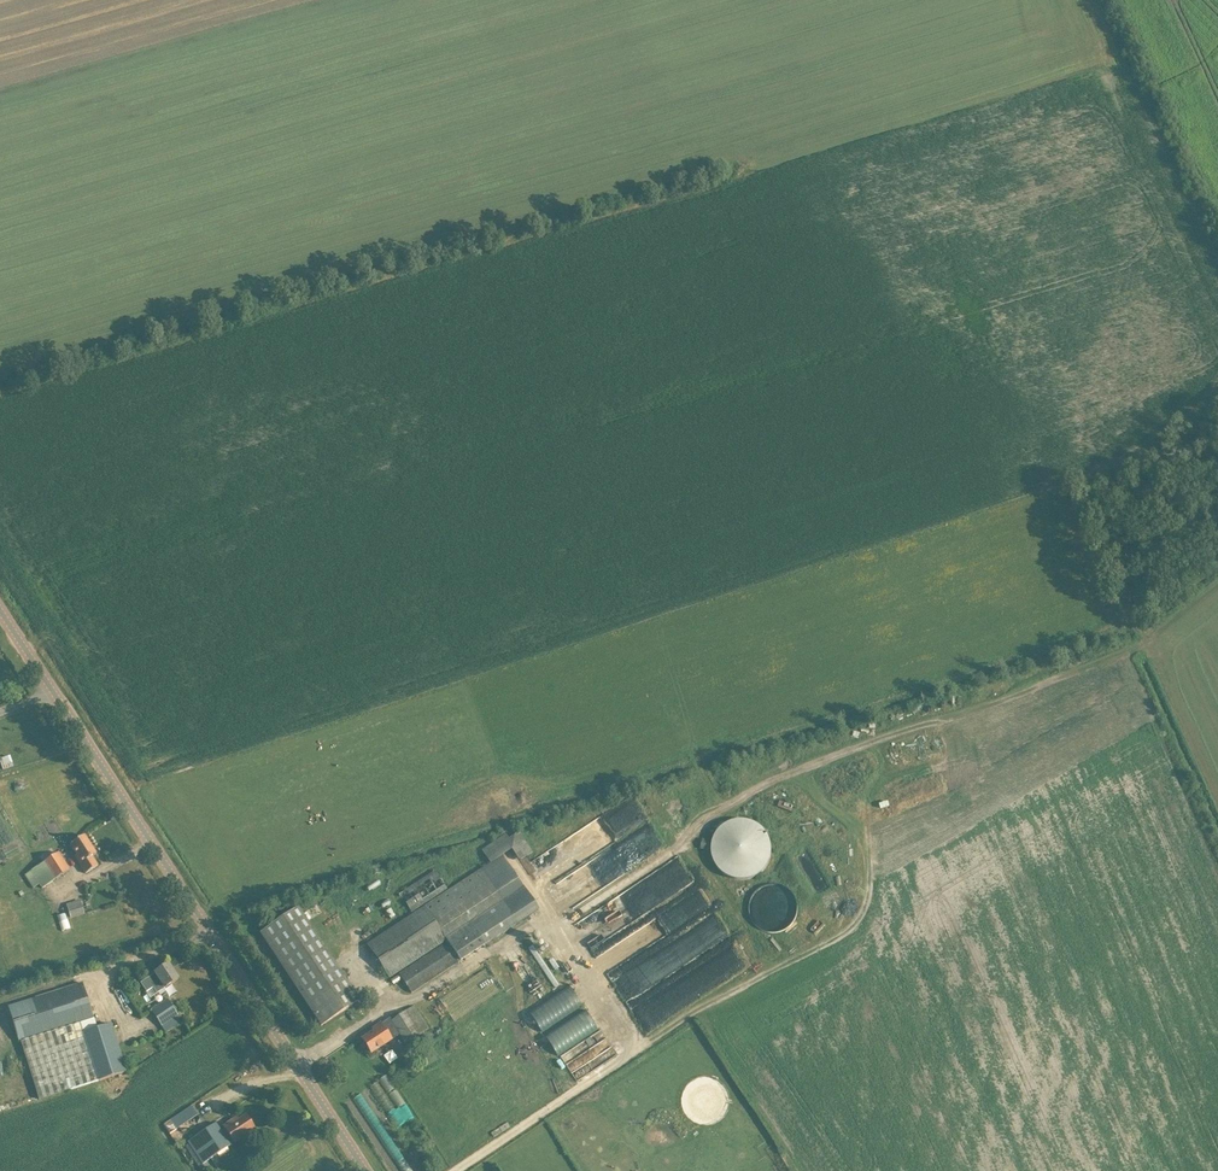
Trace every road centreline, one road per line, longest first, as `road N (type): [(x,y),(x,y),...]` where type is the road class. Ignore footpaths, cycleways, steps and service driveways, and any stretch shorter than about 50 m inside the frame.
road 1 (tertiary): [(363,1170),(0,611)]

